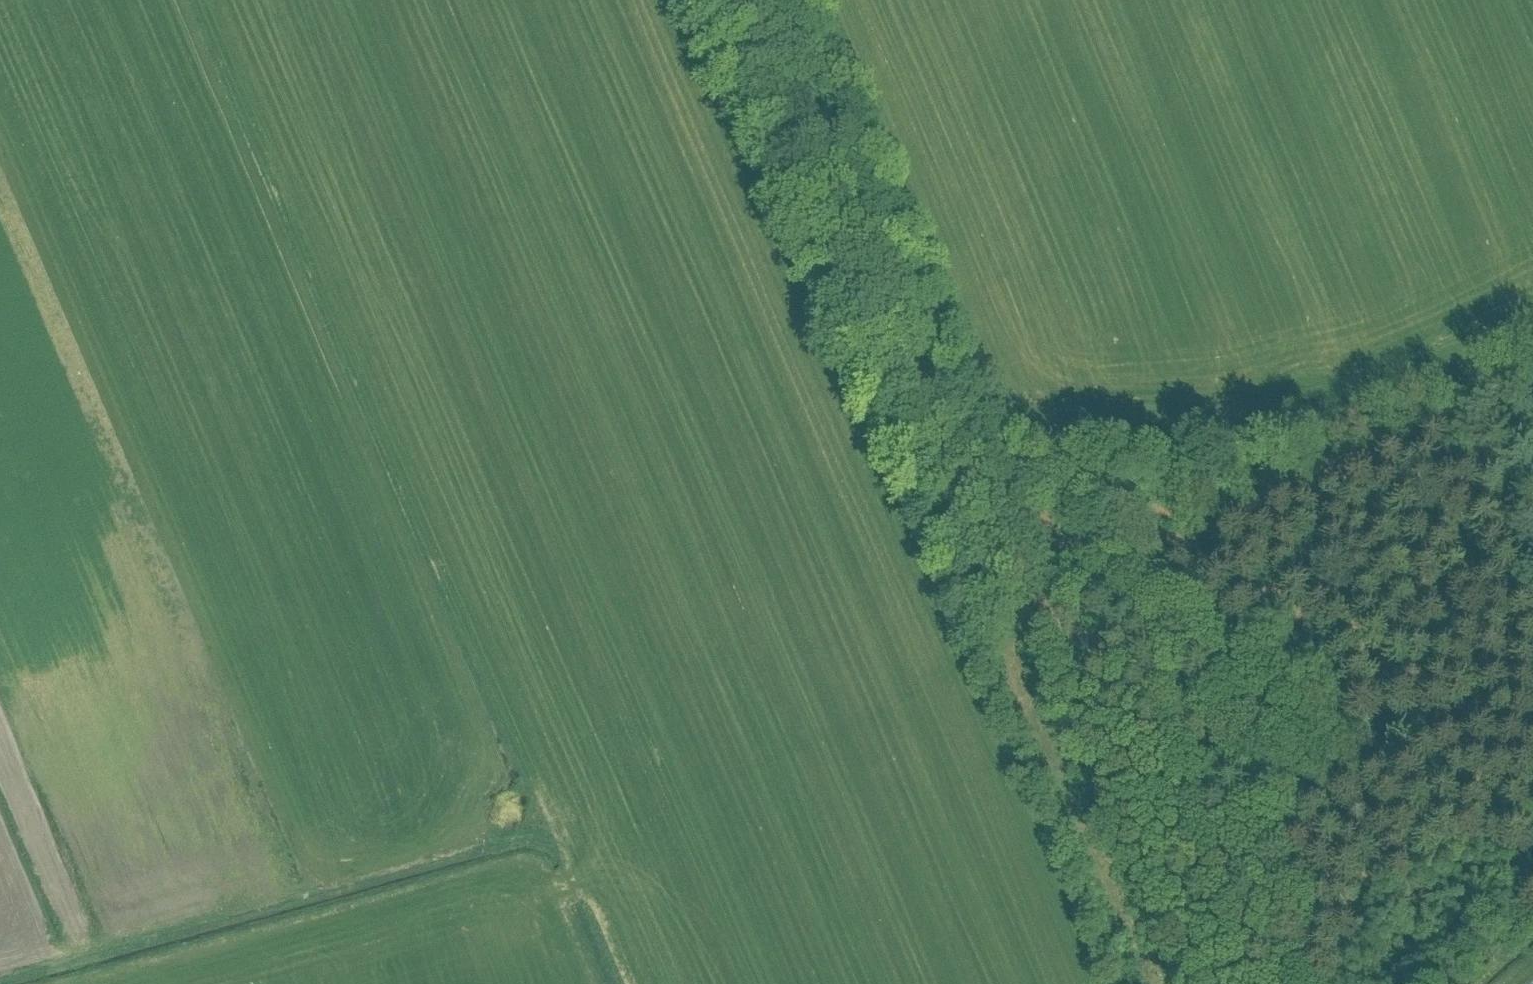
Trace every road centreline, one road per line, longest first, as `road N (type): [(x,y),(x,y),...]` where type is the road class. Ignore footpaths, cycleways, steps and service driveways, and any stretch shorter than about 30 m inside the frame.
road 1 (track): [(1157,983),(718,0)]

